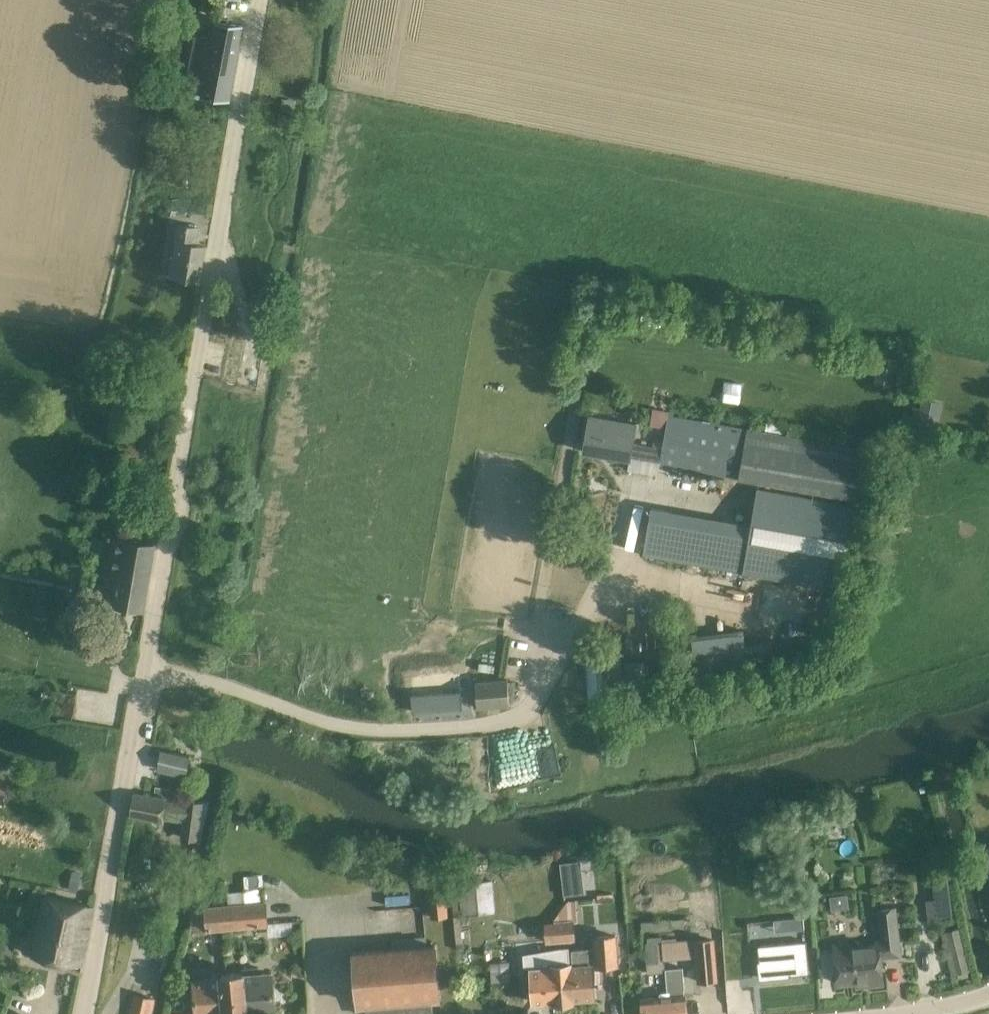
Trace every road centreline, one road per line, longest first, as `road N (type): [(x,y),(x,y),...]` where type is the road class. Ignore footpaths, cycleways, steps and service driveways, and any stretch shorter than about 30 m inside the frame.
road 1 (unclassified): [(145,676),(259,0)]
road 2 (residential): [(585,614),(538,702),(501,723),(354,727),(145,676)]
road 3 (unclassified): [(84,1013),(145,676)]

